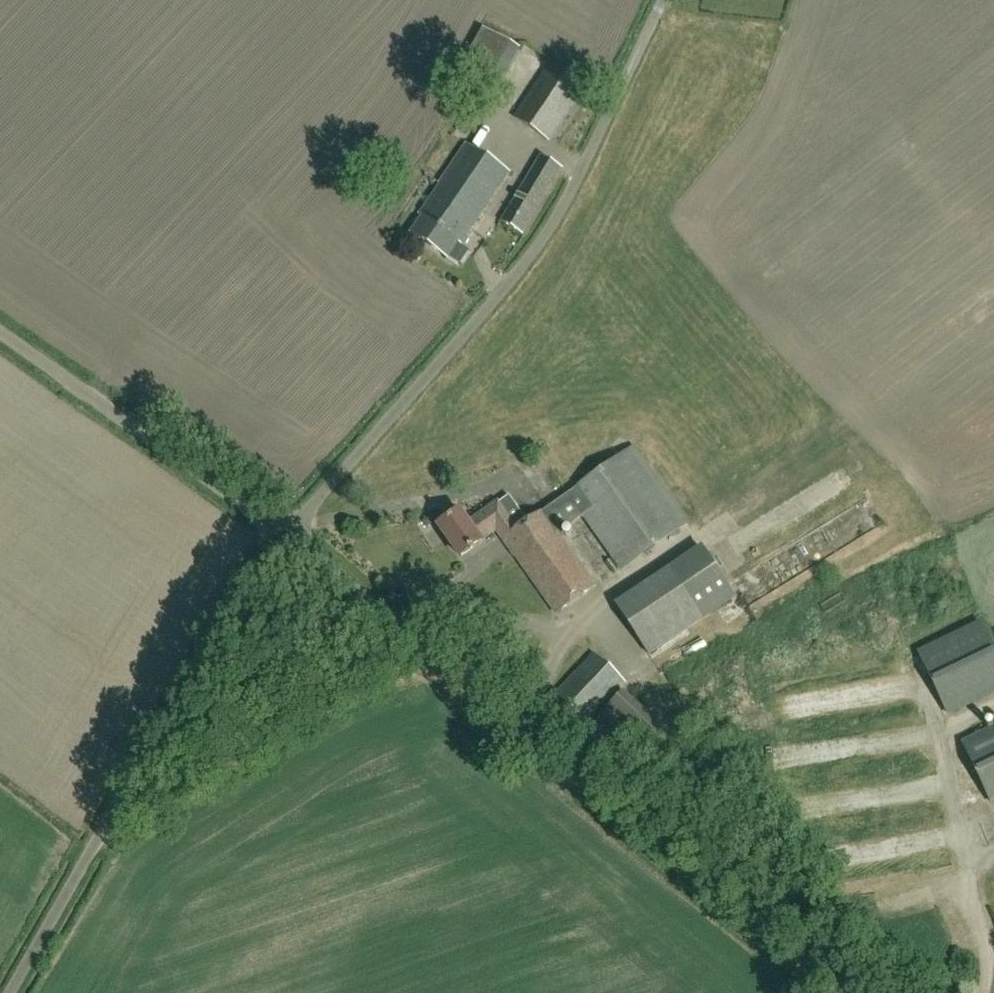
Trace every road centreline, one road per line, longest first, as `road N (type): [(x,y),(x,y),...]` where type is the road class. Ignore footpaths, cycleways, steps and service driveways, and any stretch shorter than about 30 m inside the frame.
road 1 (unclassified): [(844,992),(290,541)]
road 2 (unclassified): [(290,541),(546,229),(633,63)]
road 3 (unclassified): [(17,992),(189,690),(290,541)]
road 4 (unclassified): [(290,541),(0,338)]

